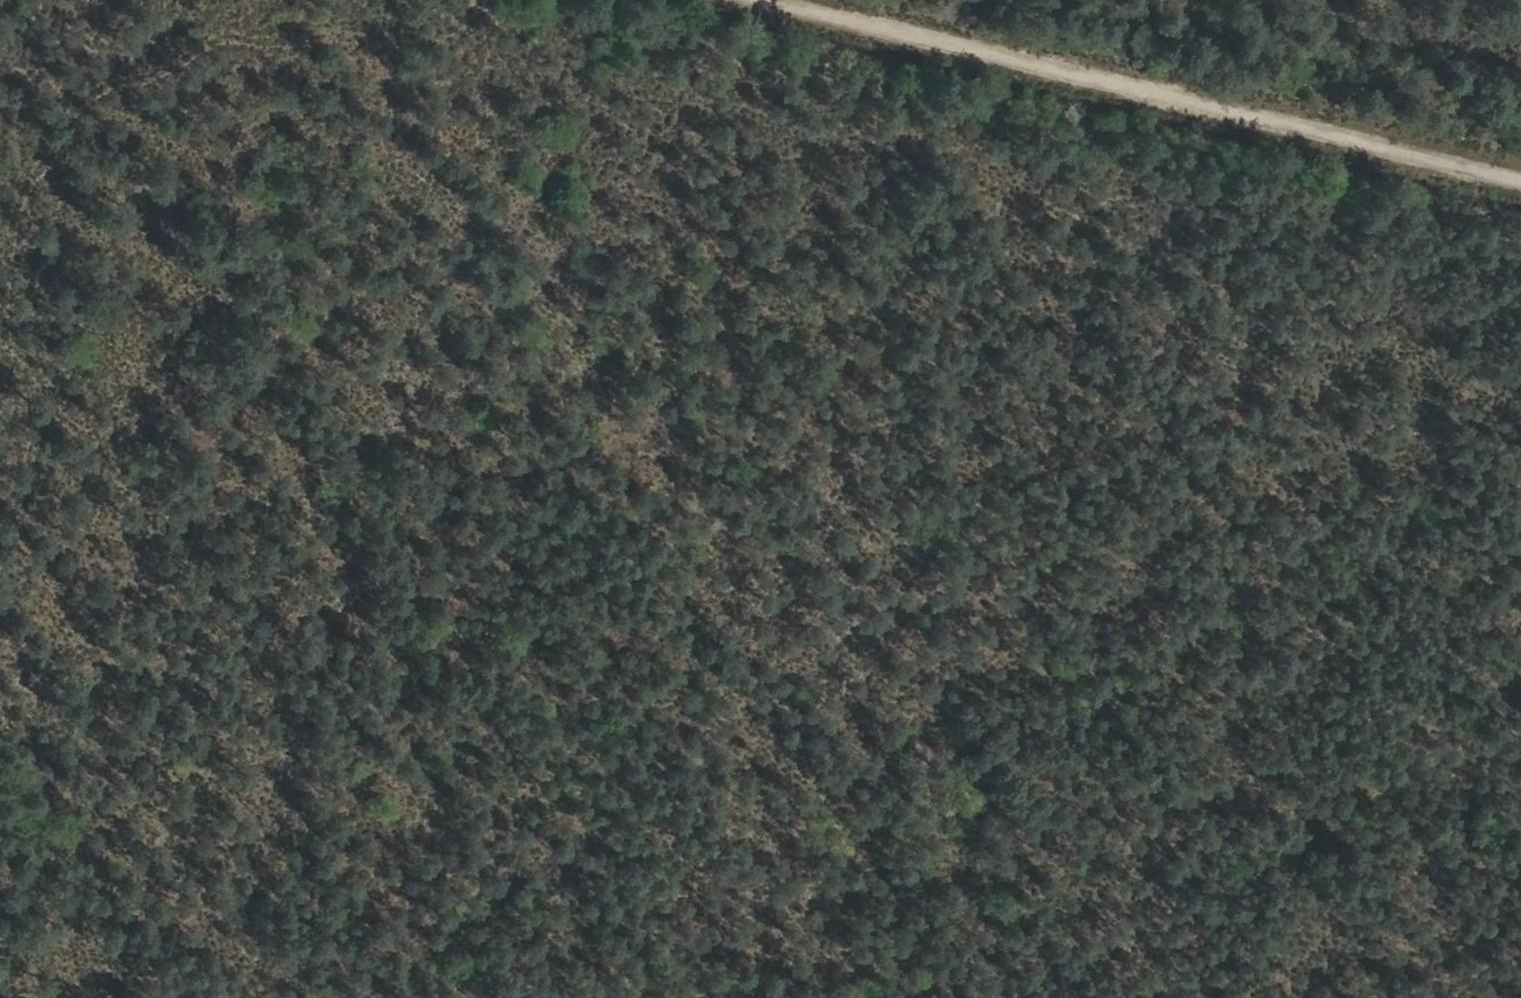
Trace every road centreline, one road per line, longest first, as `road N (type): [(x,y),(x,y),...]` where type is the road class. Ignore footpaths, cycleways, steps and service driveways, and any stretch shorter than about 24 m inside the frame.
road 1 (track): [(1520,184),(755,0)]

